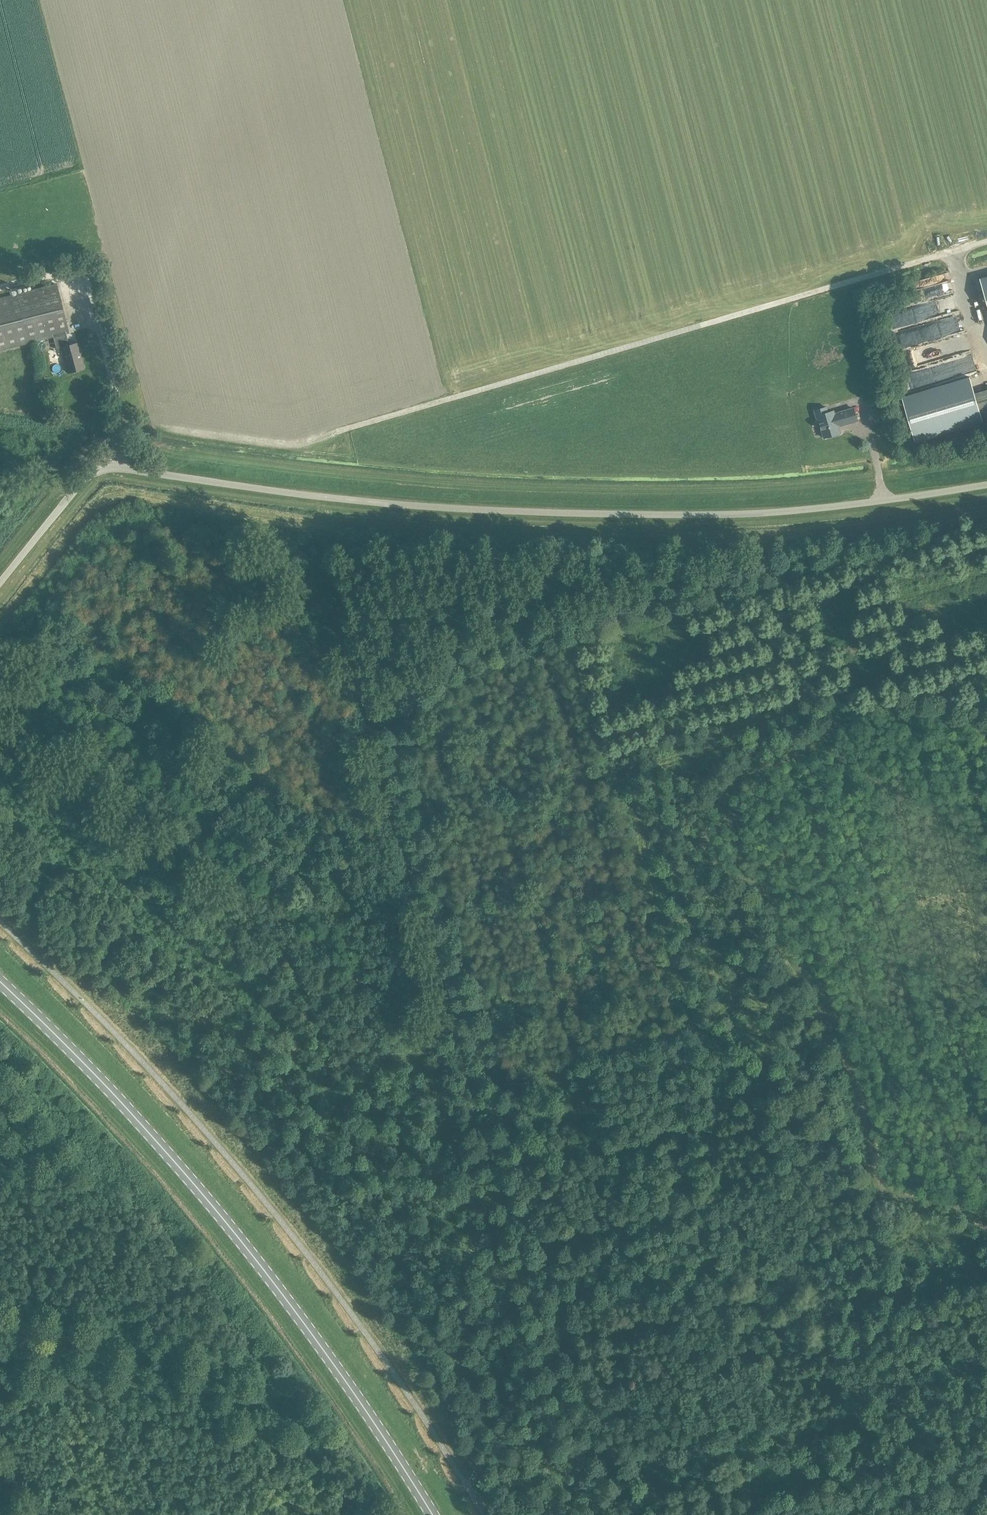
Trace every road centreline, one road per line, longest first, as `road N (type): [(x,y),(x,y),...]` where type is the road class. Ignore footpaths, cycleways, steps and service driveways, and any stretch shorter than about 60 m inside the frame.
road 1 (track): [(532,514),(665,558),(833,699),(840,716),(822,739),(737,779),(705,819),(707,858),(769,896),(789,959),(838,1025),(877,1183),(901,1205),(986,1222)]
road 2 (unclassified): [(0,588),(99,467),(315,499),(532,514),(764,513),(986,485)]
road 3 (secondary): [(0,985),(143,1130),(283,1297),(432,1514)]
road 4 (track): [(986,241),(338,432)]

